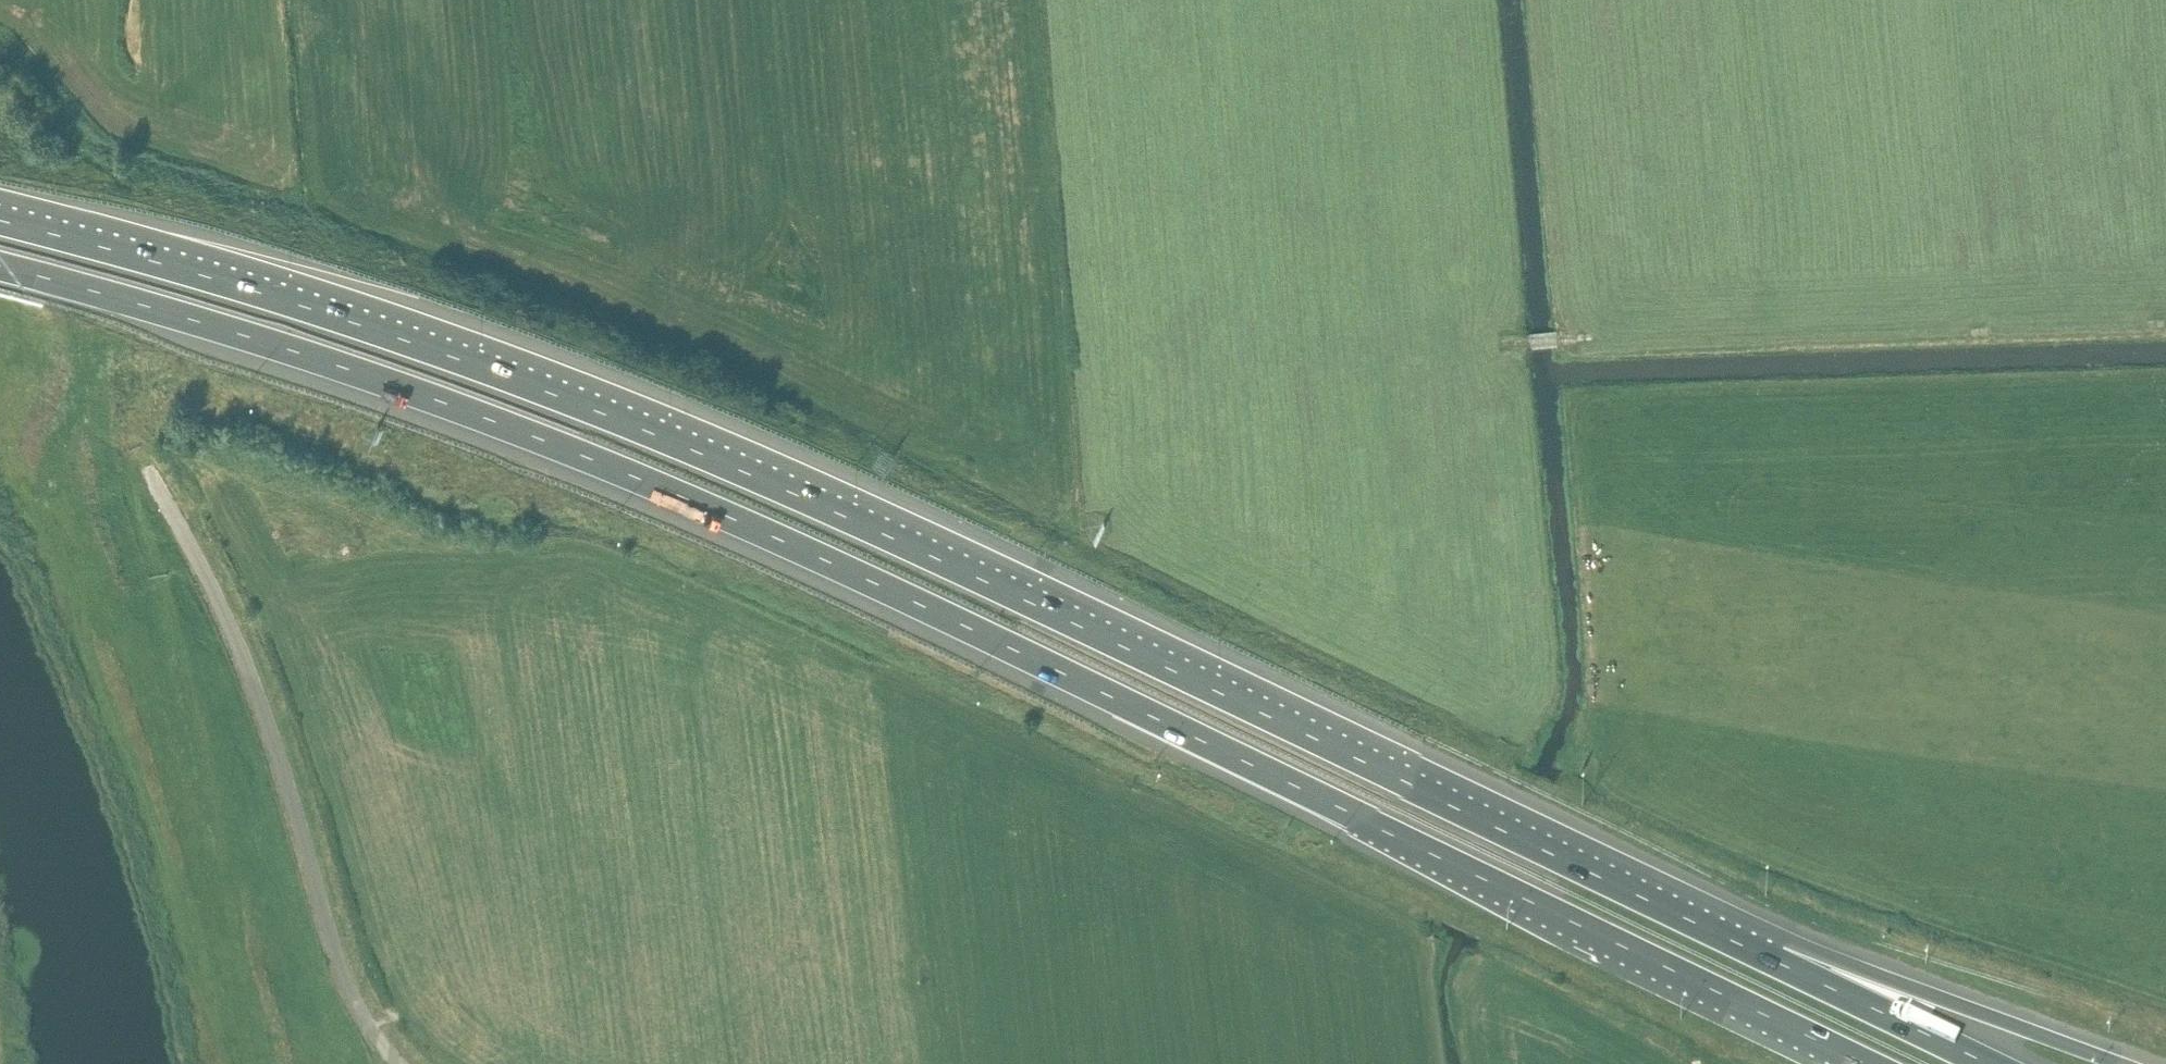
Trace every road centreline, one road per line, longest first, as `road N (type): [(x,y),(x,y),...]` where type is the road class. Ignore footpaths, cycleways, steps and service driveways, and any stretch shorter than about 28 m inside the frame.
road 1 (motorway): [(334,366),(660,489),(848,573),(1865,1063)]
road 2 (motorway): [(1780,962),(869,528),(661,437),(303,305)]
road 3 (unclassified): [(2165,997),(1811,778),(1660,633),(1554,505),(1510,433),(1502,395),(1464,0)]
road 4 (unclassified): [(397,1063),(368,1025),(216,608),(38,307)]
road 5 (secondary): [(334,366),(721,1063)]
road 6 (motorway): [(2124,1063),(1939,996),(1780,962)]
road 7 (motorway): [(0,268),(334,366)]
road 8 (motorway): [(303,305),(0,220)]
road 9 (secondary): [(178,40),(303,305)]
road 10 (motorway): [(1991,1063),(1780,962)]

